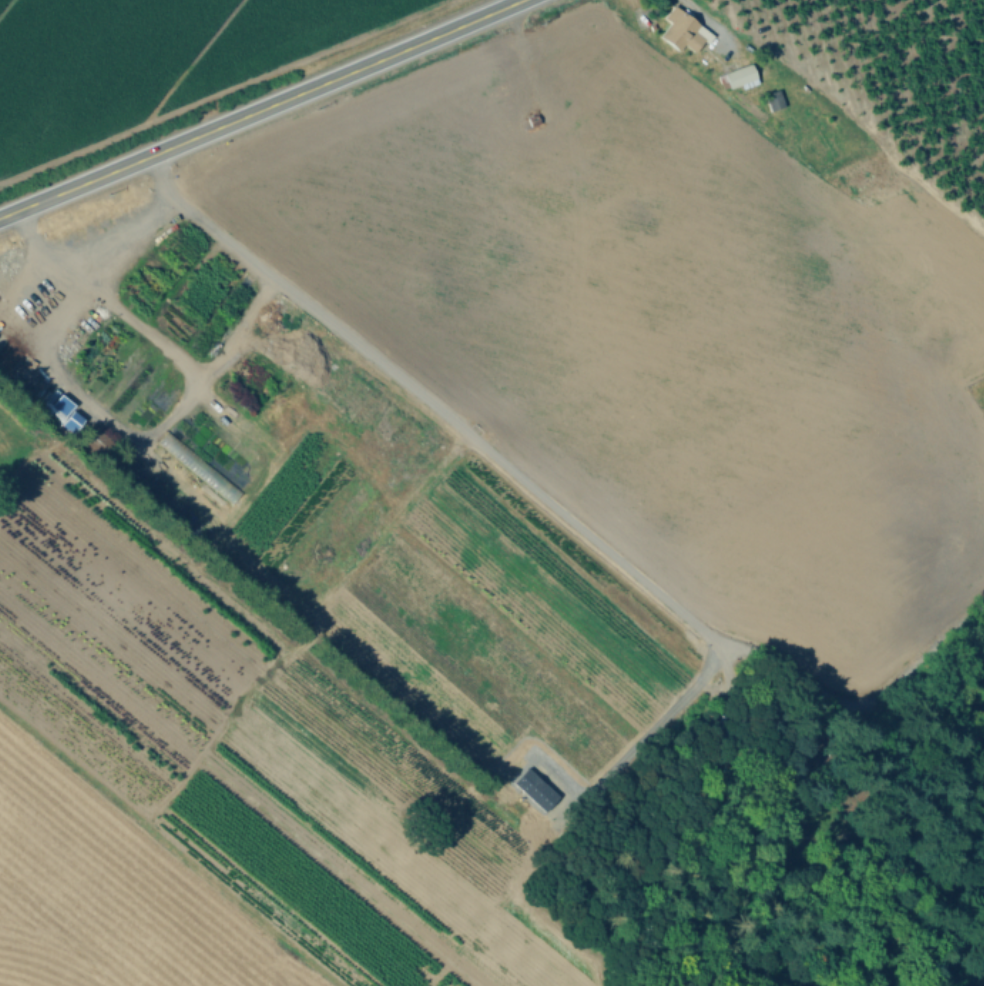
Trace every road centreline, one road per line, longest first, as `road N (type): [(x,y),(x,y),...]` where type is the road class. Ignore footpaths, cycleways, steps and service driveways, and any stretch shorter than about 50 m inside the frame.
road 1 (primary): [(0,218),(522,0)]

